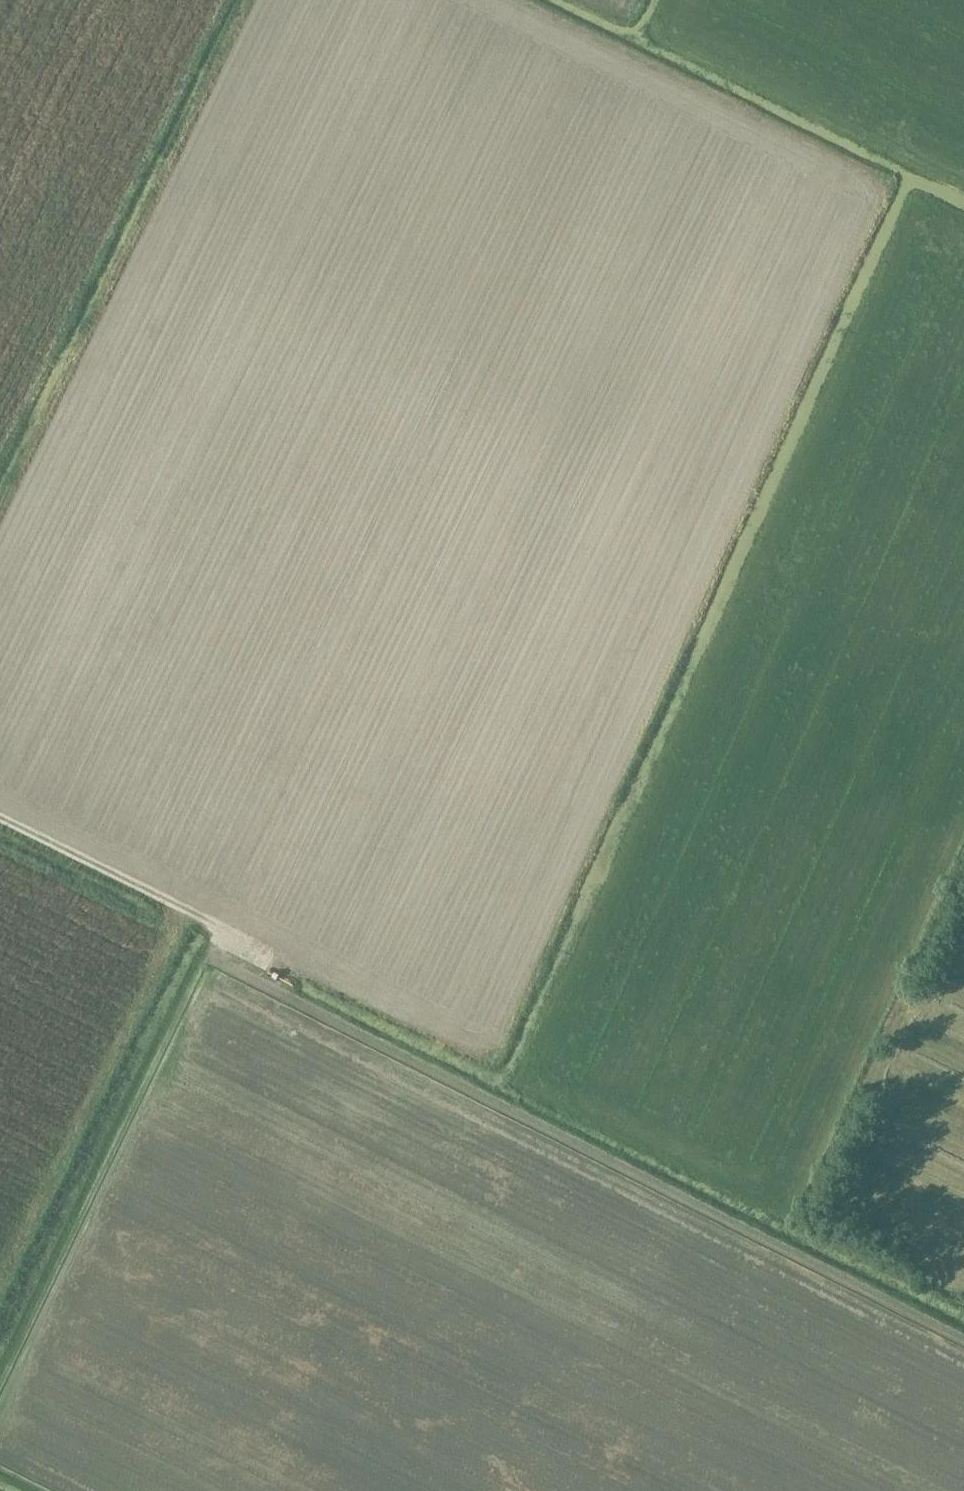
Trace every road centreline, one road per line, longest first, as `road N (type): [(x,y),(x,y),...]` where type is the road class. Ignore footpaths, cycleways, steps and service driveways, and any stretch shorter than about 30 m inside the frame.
road 1 (track): [(222,929),(0,819)]

